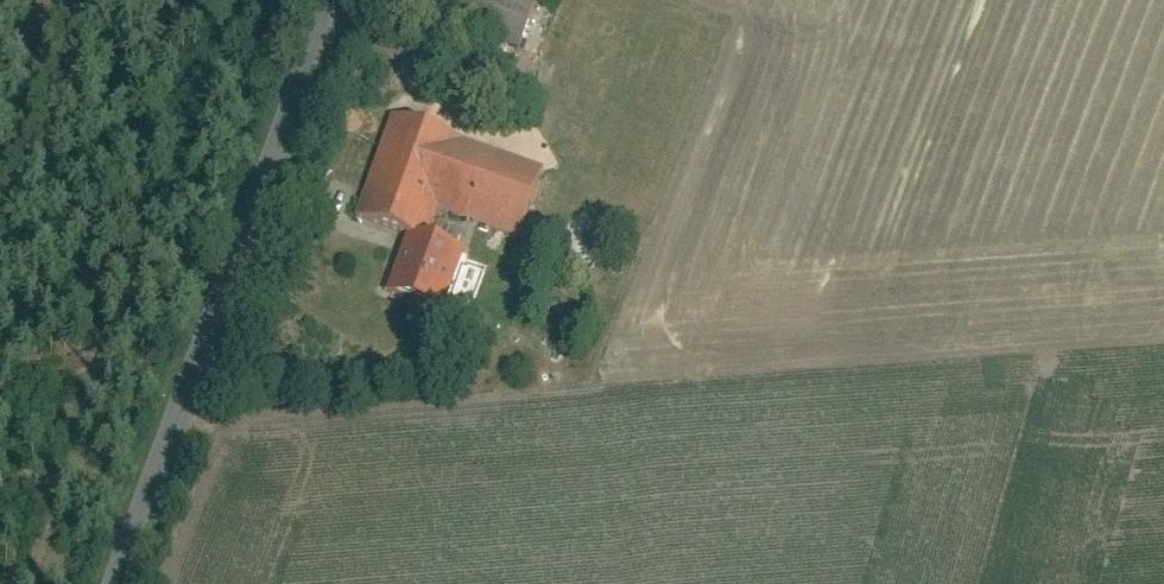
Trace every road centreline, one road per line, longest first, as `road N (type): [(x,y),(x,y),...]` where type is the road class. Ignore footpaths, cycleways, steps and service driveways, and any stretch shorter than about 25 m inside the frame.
road 1 (tertiary): [(334,0),(122,583)]

